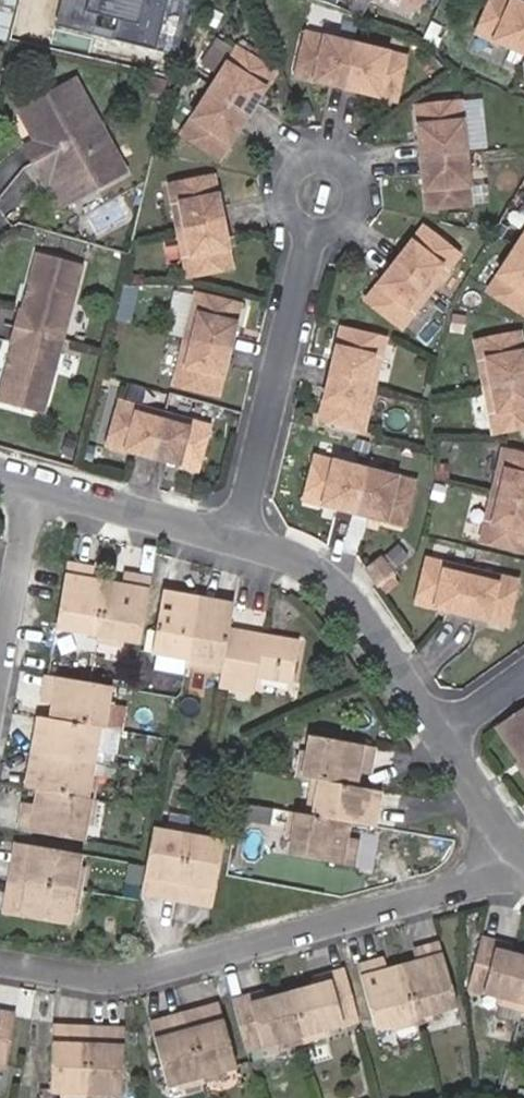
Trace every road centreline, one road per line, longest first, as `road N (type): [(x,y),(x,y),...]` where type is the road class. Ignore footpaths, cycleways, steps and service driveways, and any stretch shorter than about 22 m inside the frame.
road 1 (residential): [(0,960),(102,980),(143,974),(523,871)]
road 2 (residential): [(236,540),(314,233)]
road 3 (residential): [(236,540),(294,559),(350,597),(441,742)]
road 4 (residential): [(27,486),(236,540)]
road 5 (residential): [(27,486),(0,644)]
road 6 (residential): [(441,742),(523,862)]
road 7 (residential): [(314,233),(350,222),(360,185),(336,156),(309,155)]

